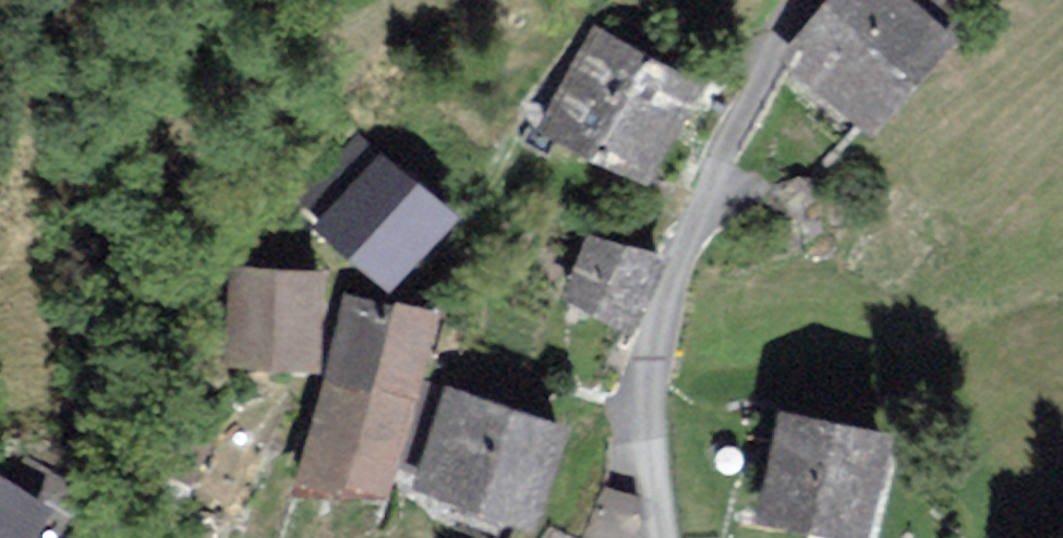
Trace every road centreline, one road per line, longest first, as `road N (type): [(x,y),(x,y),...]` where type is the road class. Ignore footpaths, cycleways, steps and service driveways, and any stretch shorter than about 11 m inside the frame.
road 1 (residential): [(810,0),(746,107),(660,322),(656,438),(675,537)]

